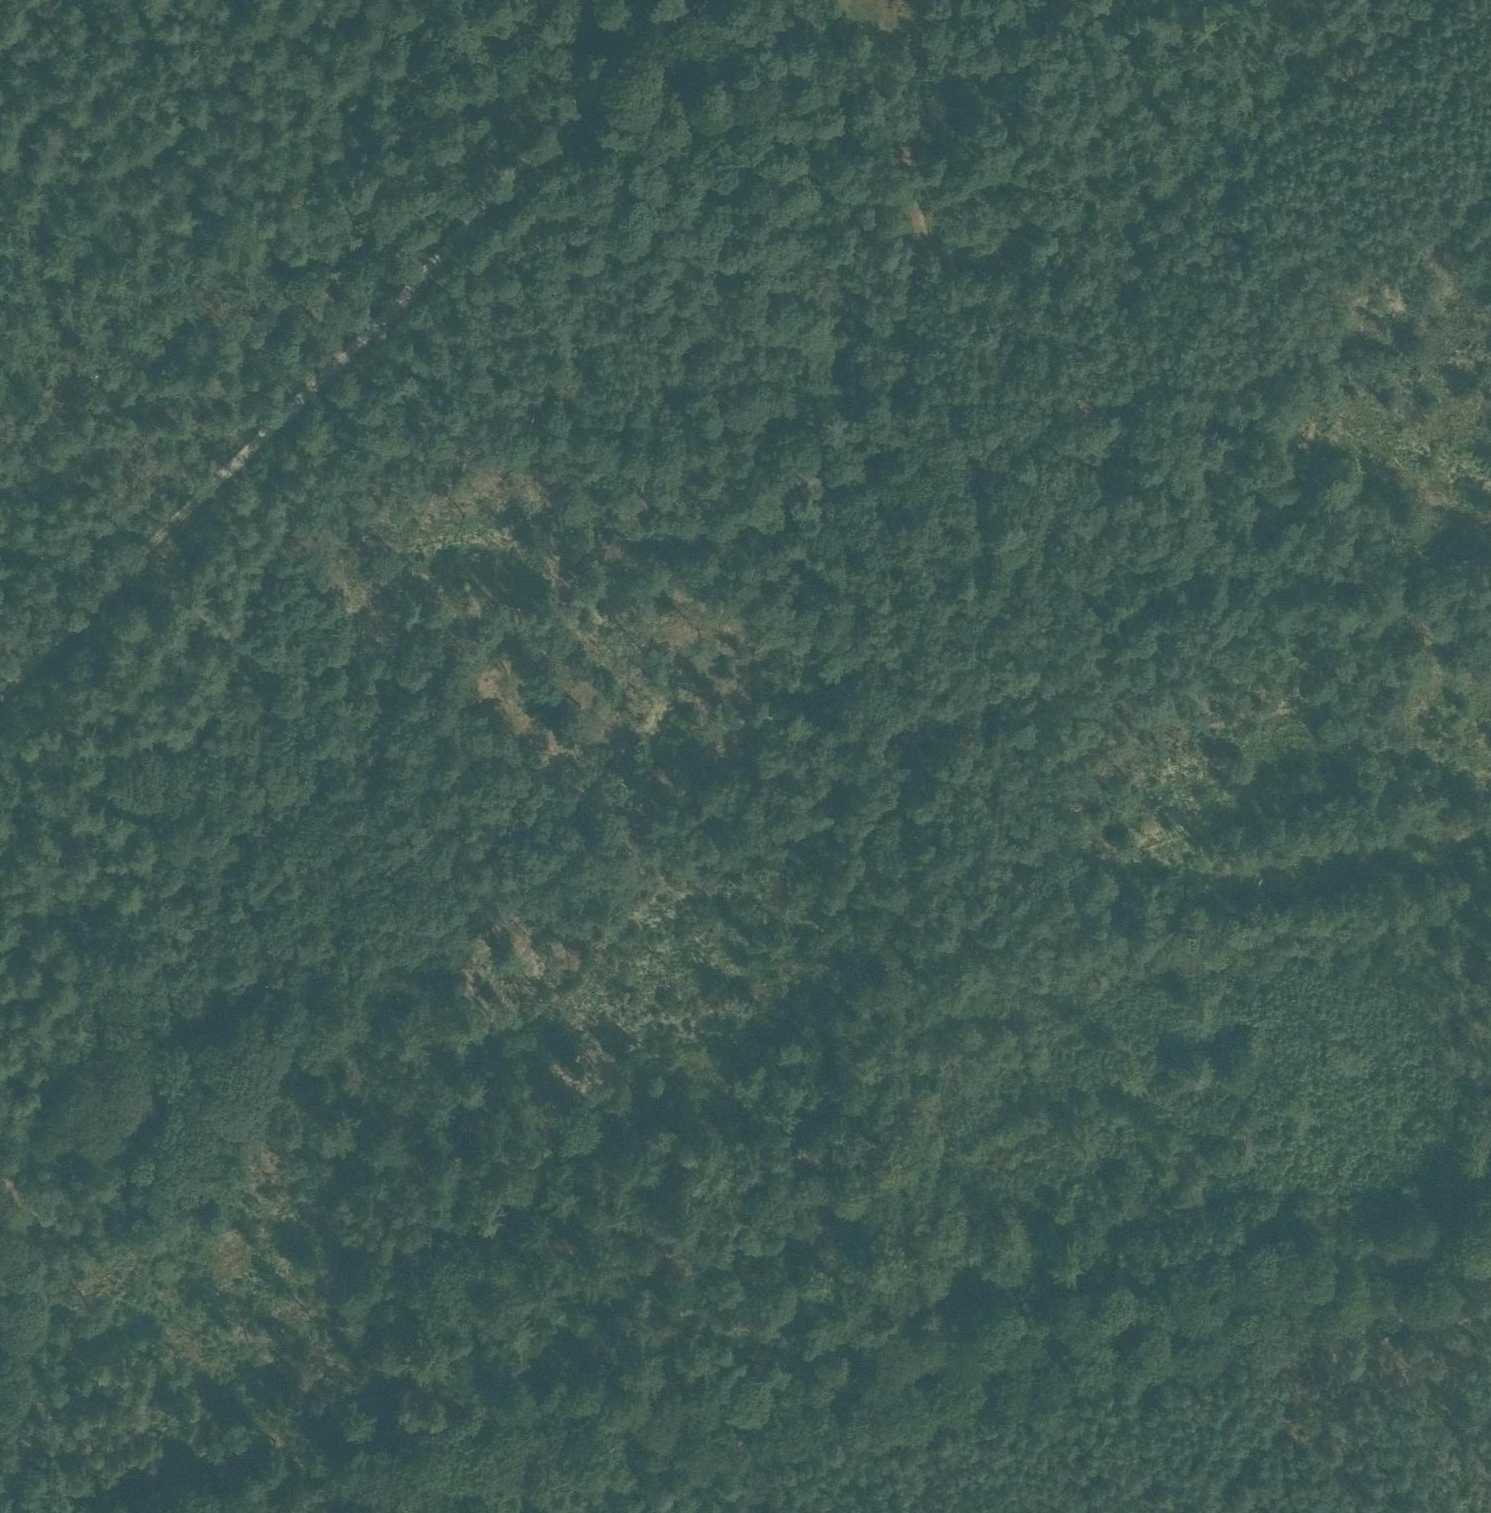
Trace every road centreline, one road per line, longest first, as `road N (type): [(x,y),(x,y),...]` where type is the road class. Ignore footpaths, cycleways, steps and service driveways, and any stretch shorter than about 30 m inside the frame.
road 1 (track): [(279,1512),(1490,1249)]
road 2 (track): [(906,241),(871,424),(920,1389)]
road 3 (track): [(0,690),(687,0)]
road 4 (track): [(1421,0),(1117,261),(1083,273),(906,241),(893,171),(850,96),(782,28),(740,0)]

